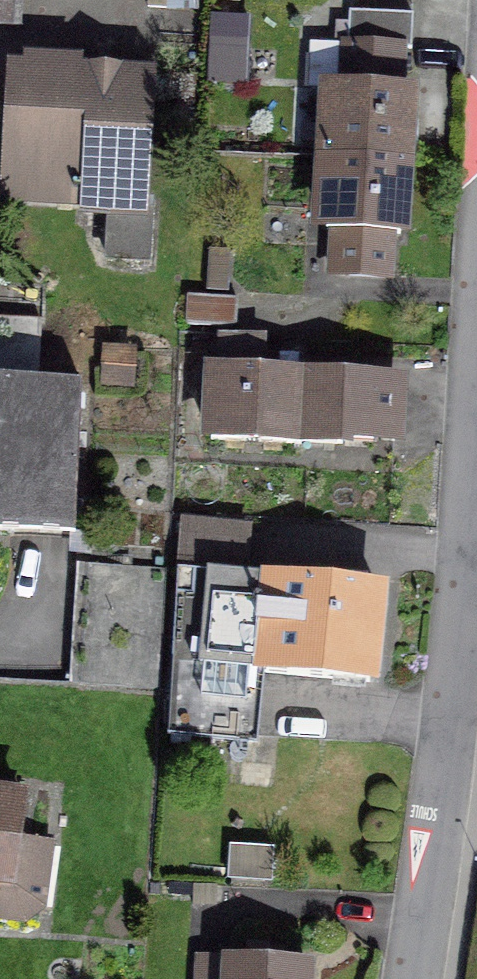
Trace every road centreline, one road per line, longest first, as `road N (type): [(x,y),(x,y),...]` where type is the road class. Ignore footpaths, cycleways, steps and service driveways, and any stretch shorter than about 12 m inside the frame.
road 1 (residential): [(411,978),(476,233)]

